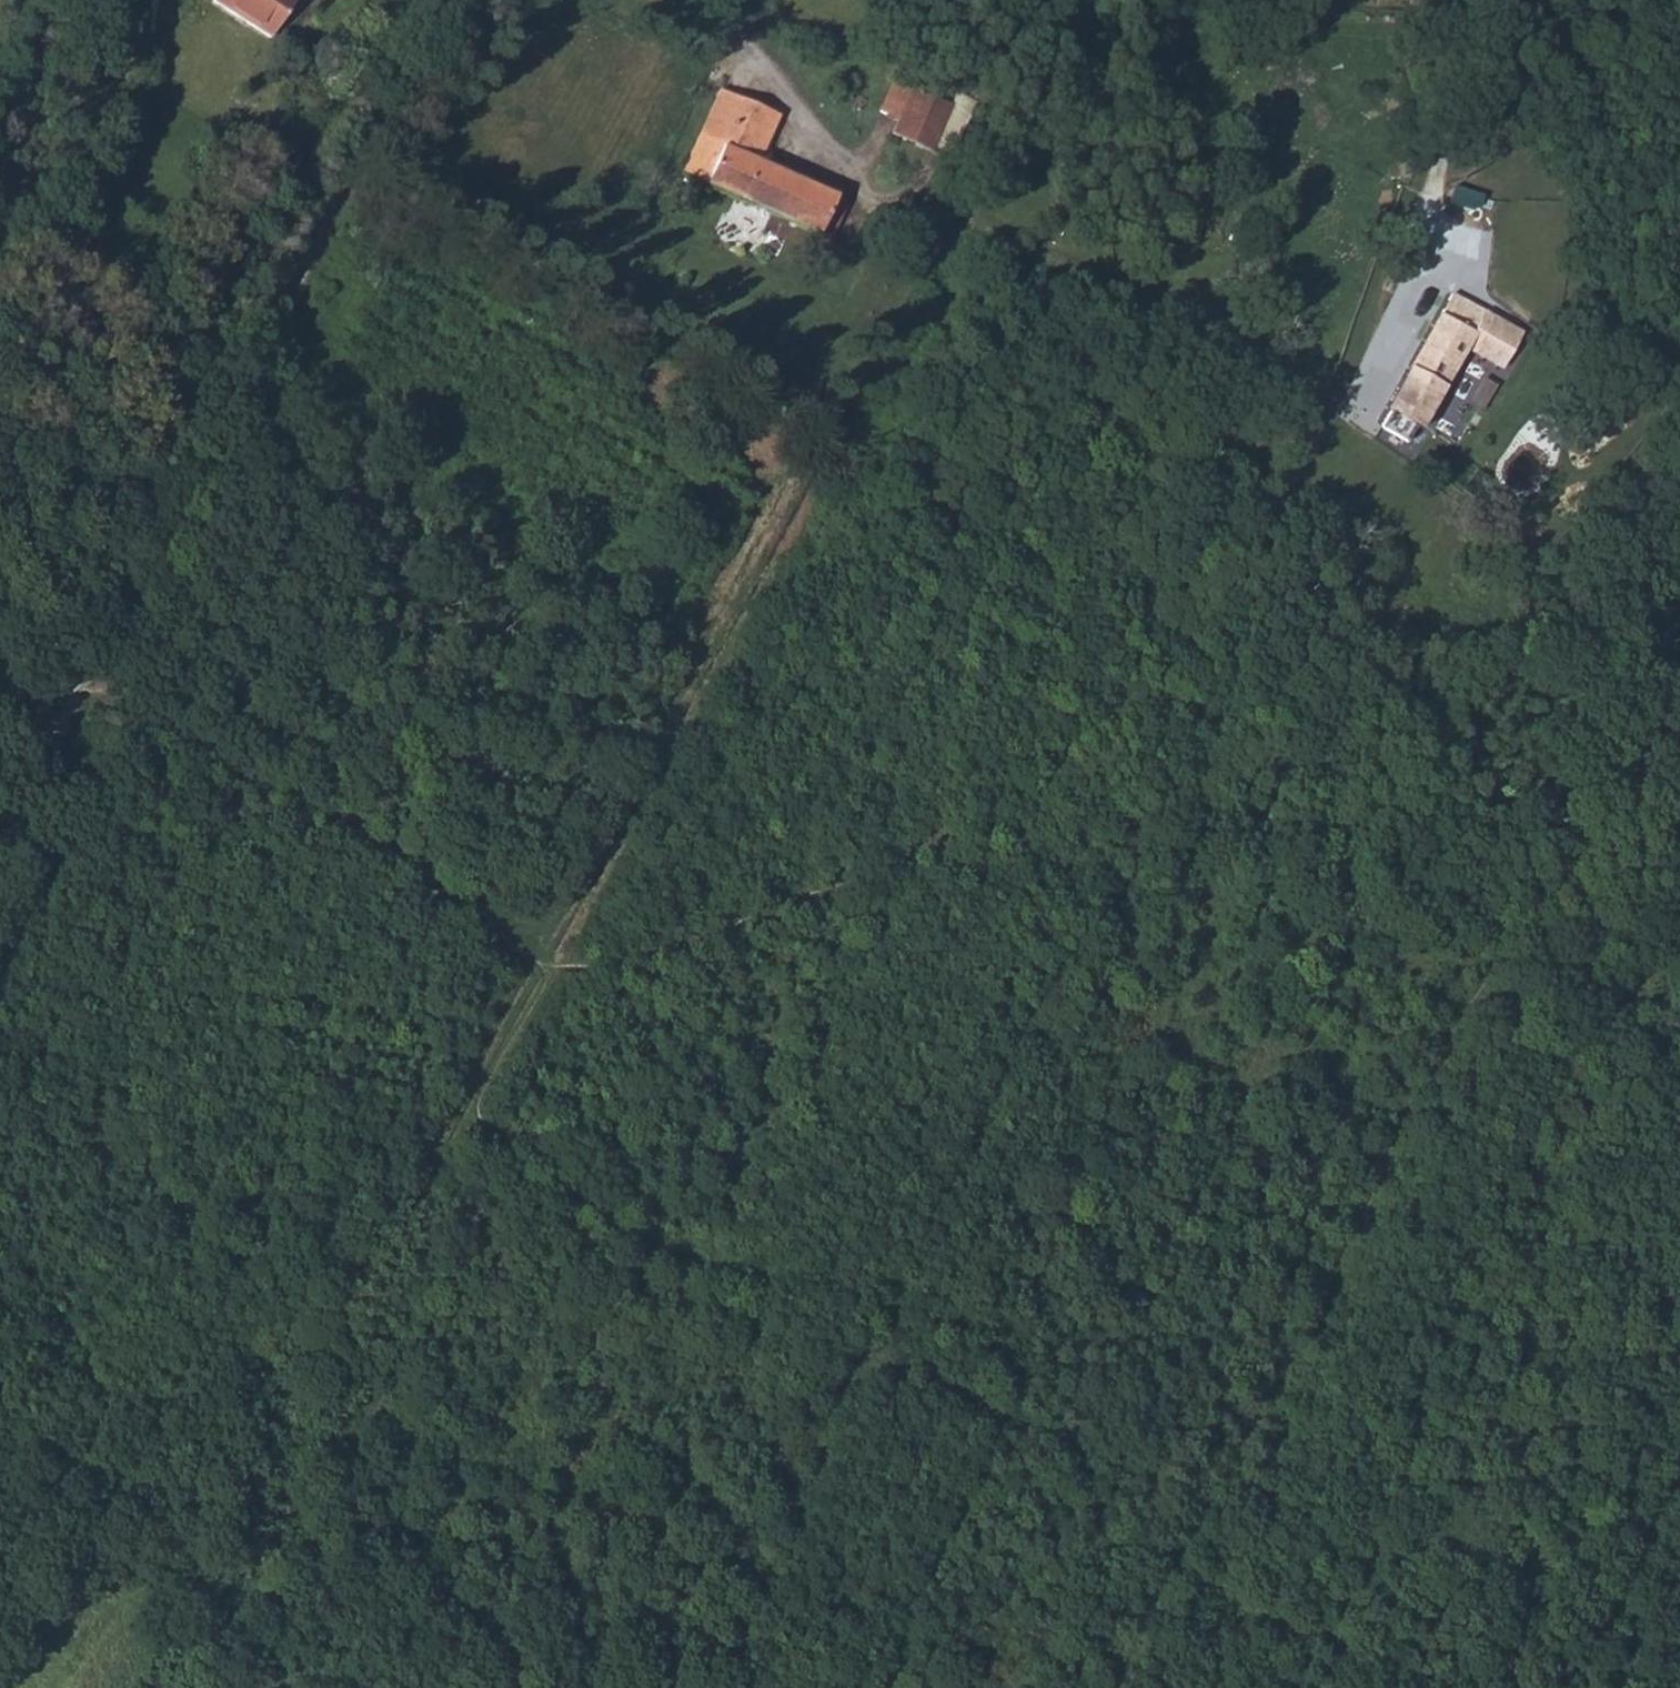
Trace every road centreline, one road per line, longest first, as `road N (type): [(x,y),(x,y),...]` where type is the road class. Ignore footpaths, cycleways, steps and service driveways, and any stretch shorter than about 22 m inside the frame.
road 1 (unclassified): [(662,0),(756,74),(824,164)]

